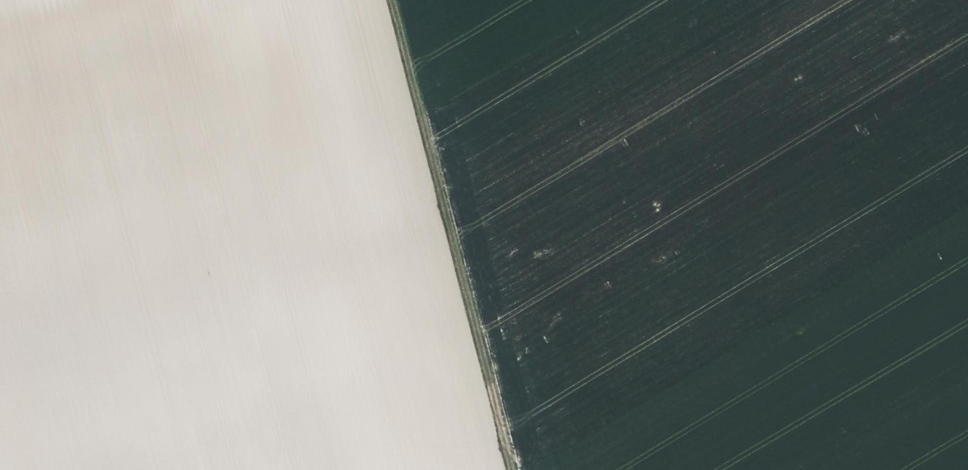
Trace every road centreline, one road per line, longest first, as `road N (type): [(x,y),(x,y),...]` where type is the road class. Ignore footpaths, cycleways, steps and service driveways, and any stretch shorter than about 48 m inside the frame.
road 1 (track): [(389,0),(509,469)]

